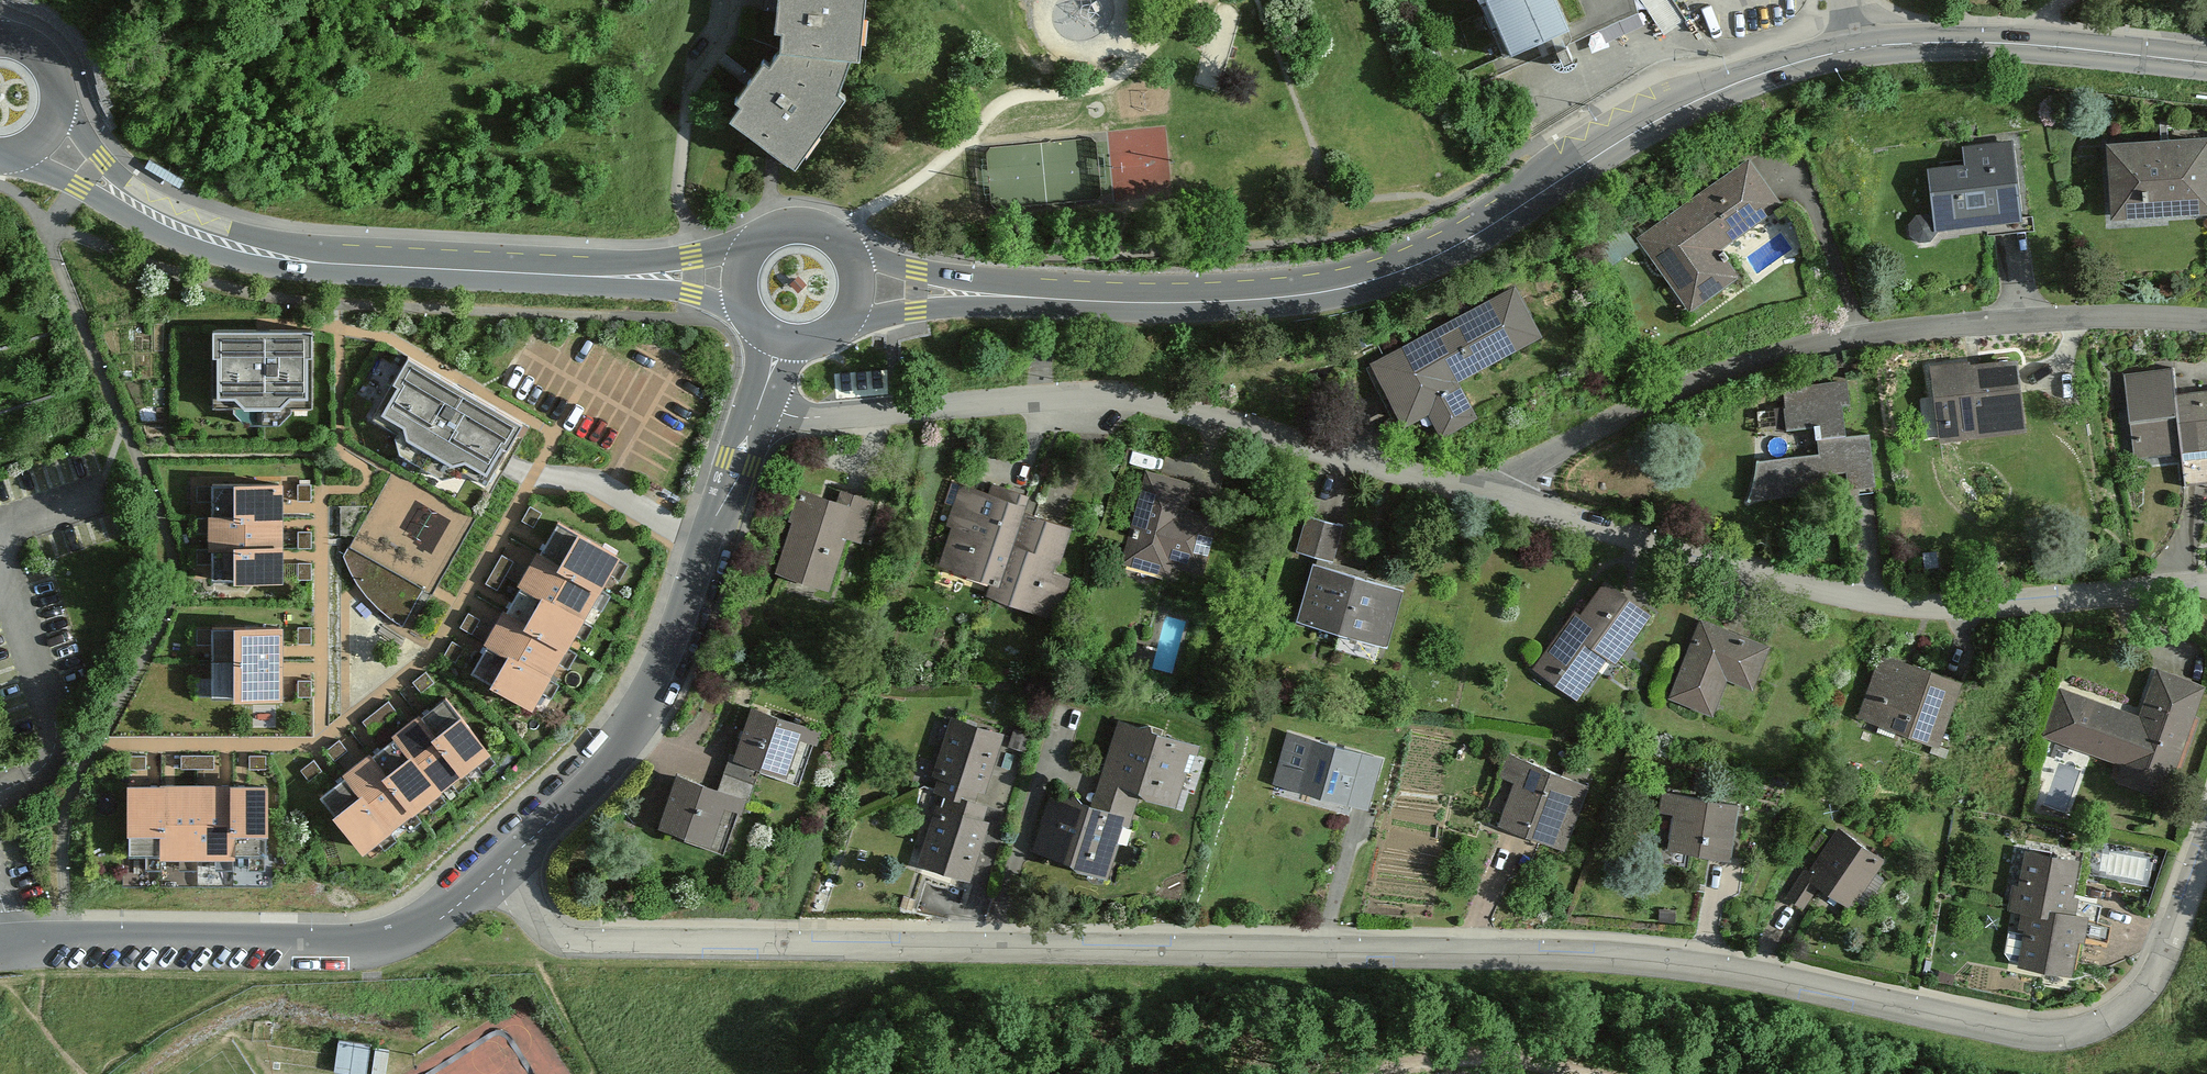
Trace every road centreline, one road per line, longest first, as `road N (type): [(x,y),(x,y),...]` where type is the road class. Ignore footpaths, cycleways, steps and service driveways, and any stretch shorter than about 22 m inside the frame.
road 1 (residential): [(2206,836),(2159,965),(2107,1015),(2041,1031),(1725,967),(1589,958),(576,941),(547,928),(502,867)]
road 2 (secondary): [(1851,50),(1710,93),(1449,252),(1350,288),(1209,307),(861,287)]
road 3 (residential): [(1497,494),(1110,399),(801,418),(757,407)]
road 4 (residential): [(1497,494),(1569,442),(1701,378),(1818,342),(1960,322),(2206,319)]
road 5 (residential): [(2206,593),(1905,612),(1497,494)]
road 6 (residential): [(757,407),(676,632),(624,736),(502,867)]
road 7 (residential): [(502,867),(416,929),(377,938),(0,940)]
road 8 (secondary): [(742,278),(322,264)]
road 9 (secondary): [(2206,64),(2006,45),(1851,50)]
road 10 (secondary): [(12,161),(78,186),(198,252),(264,267),(322,264)]
road 11 (secondary): [(322,264),(161,204),(103,162),(61,110)]
road 12 (secondary): [(861,287),(850,248),(816,226),(776,229),(759,241),(742,278)]
road 13 (track): [(1575,1073),(1502,1059),(1450,1073)]

